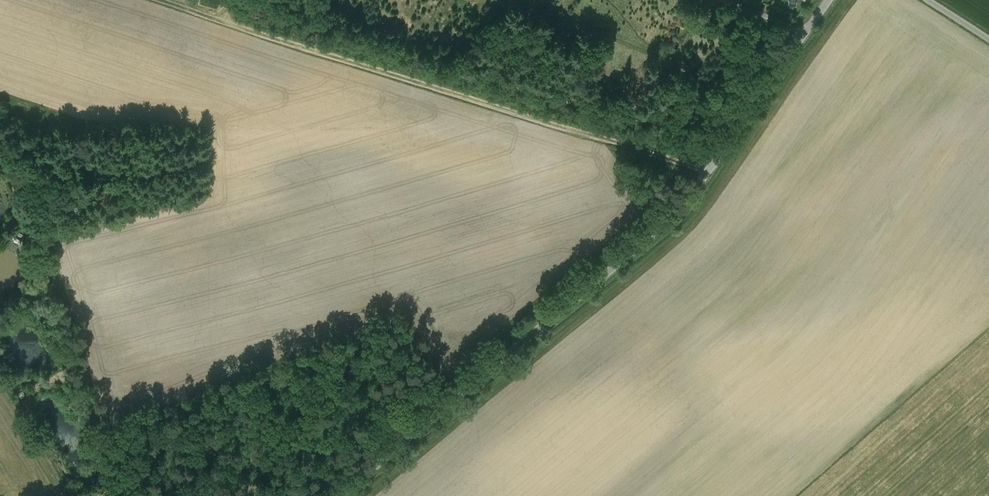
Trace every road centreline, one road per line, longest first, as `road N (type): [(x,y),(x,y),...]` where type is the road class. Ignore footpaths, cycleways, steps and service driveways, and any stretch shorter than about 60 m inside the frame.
road 1 (unclassified): [(339,495),(687,207),(836,0)]
road 2 (track): [(711,172),(230,21),(234,0)]

